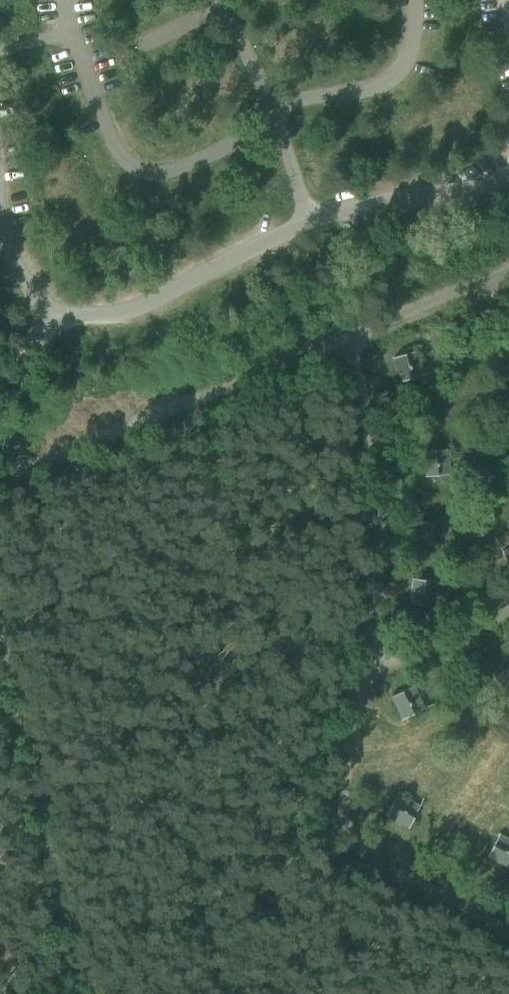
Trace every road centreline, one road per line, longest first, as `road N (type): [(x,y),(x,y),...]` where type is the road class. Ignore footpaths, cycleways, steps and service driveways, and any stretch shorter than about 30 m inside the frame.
road 1 (unclassified): [(98,993),(0,606)]

